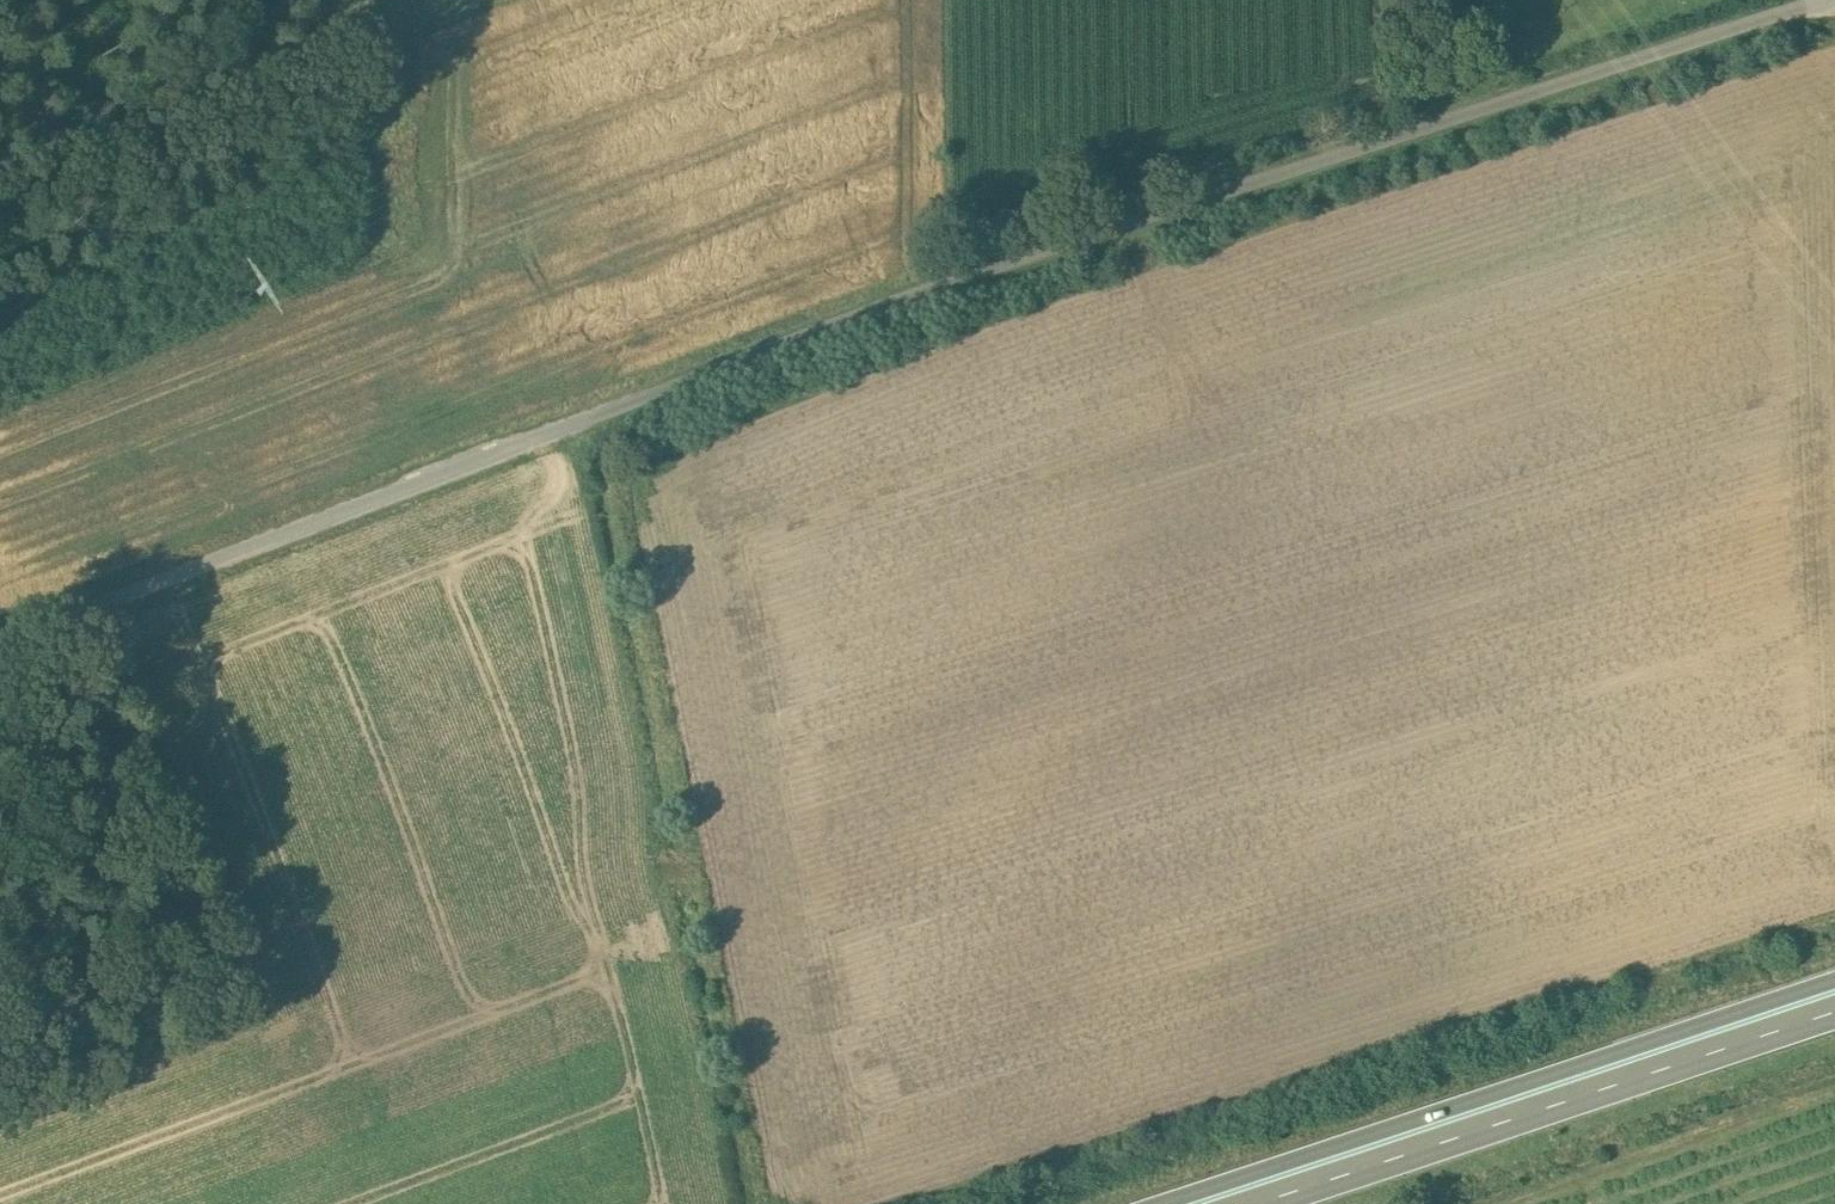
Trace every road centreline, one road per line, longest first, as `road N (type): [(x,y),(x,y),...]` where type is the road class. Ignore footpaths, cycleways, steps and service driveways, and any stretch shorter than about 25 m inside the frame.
road 1 (unclassified): [(1823,0),(958,271),(0,644)]
road 2 (trunk): [(1834,980),(1164,1203)]
road 3 (trunk): [(1261,1203),(1834,1011)]

